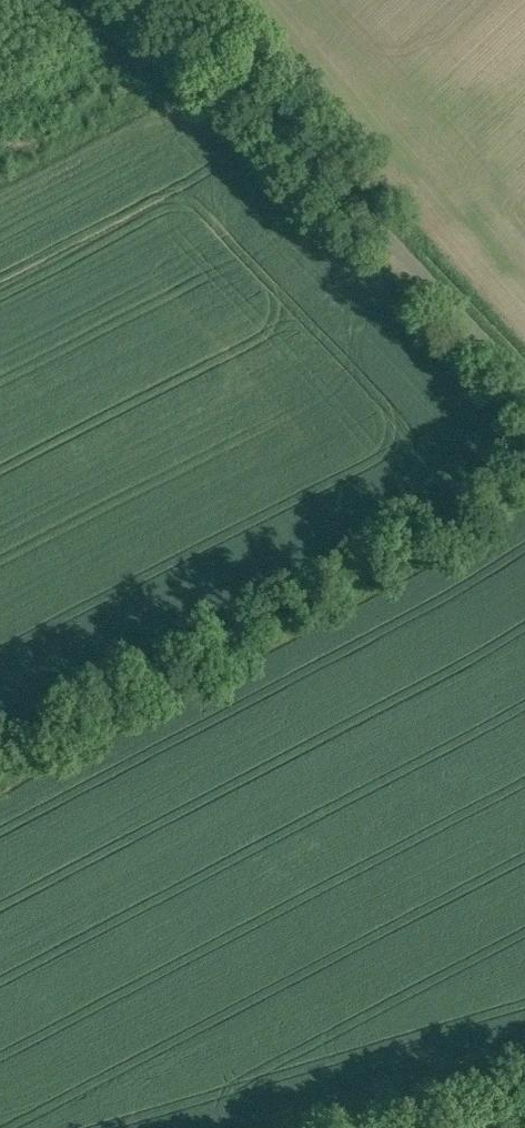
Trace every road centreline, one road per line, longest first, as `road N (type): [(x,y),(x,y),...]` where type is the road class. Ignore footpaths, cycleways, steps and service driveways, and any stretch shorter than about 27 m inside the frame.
road 1 (residential): [(155,0),(524,395)]

